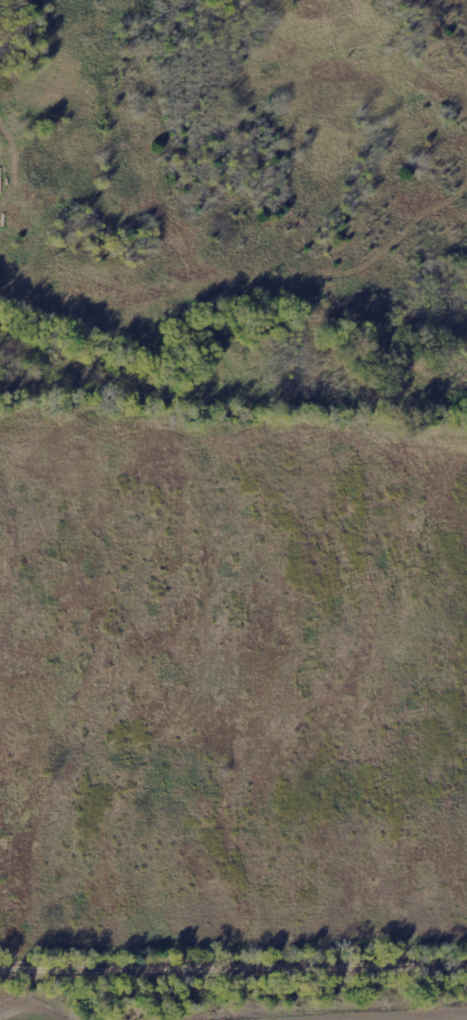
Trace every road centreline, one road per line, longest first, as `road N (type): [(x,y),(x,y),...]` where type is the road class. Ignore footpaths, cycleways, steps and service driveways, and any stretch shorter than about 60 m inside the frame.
road 1 (residential): [(466,954),(0,960)]

